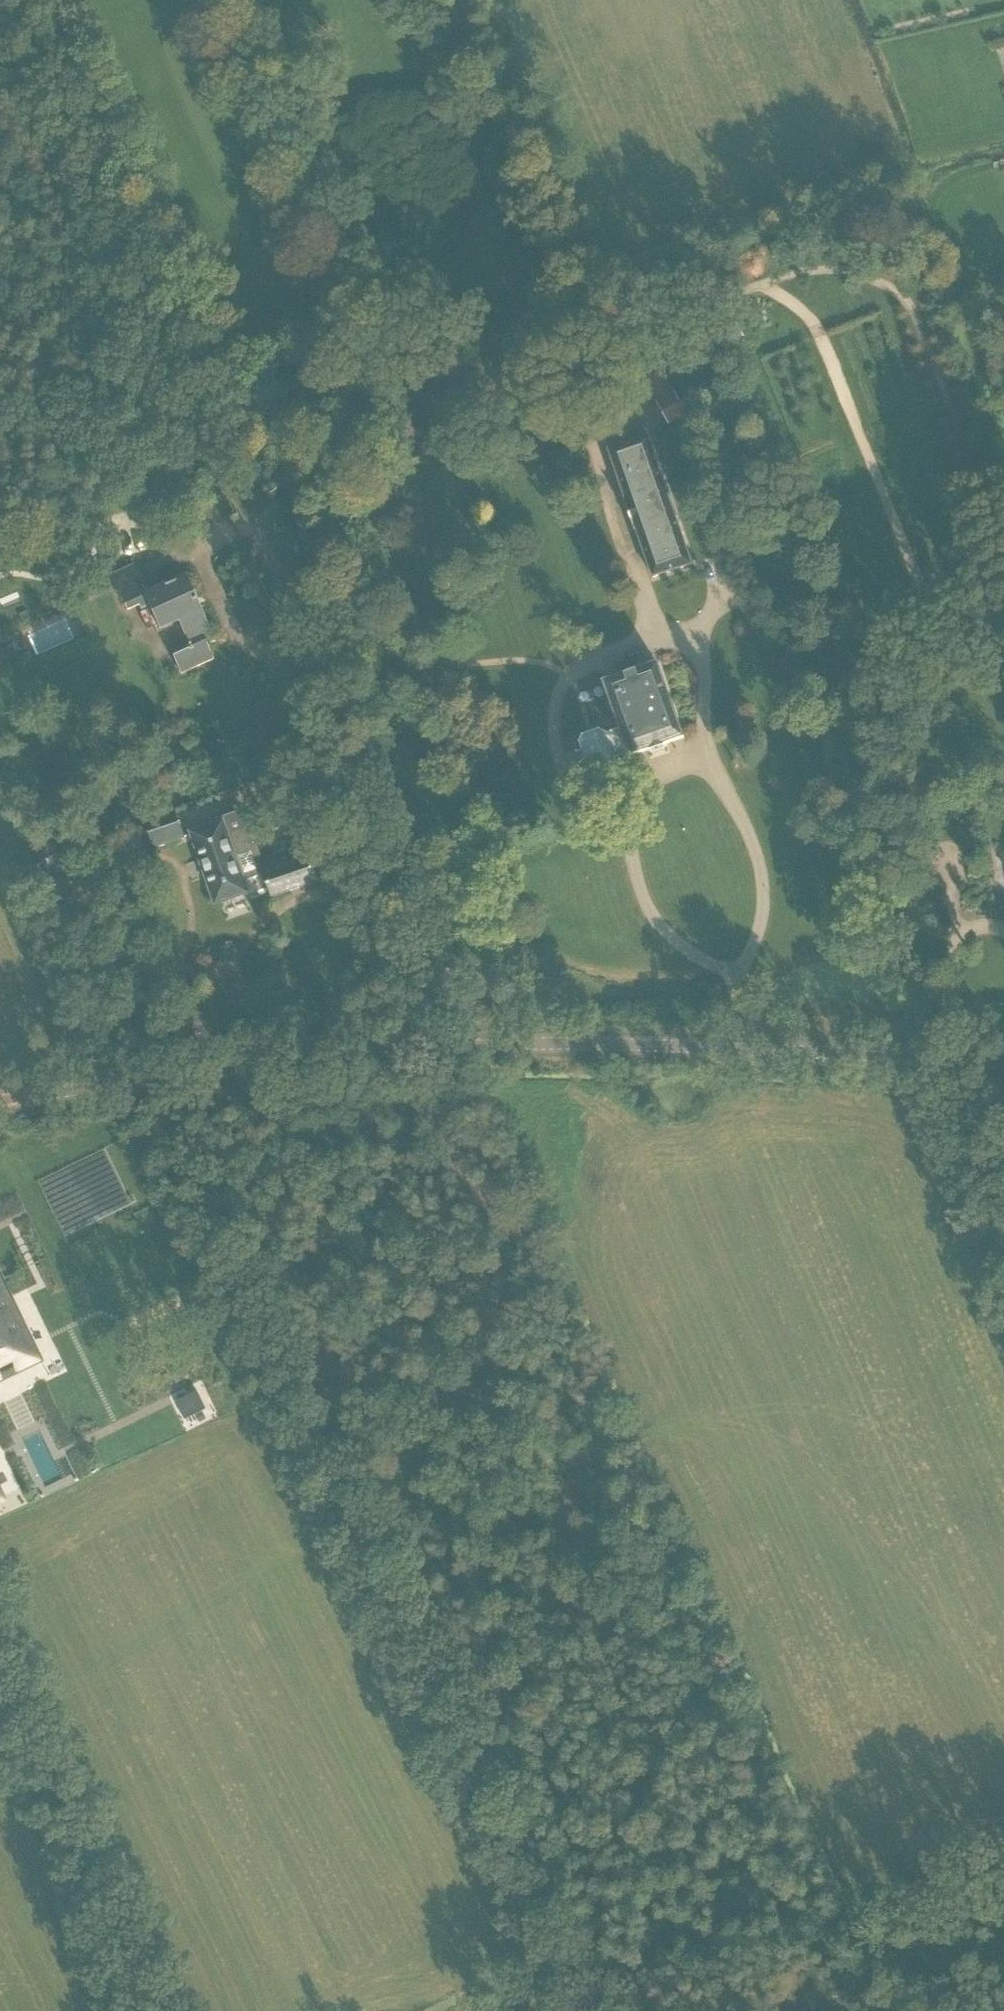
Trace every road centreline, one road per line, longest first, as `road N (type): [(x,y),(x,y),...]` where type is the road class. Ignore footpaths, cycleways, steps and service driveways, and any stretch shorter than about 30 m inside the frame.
road 1 (track): [(466,1046),(450,987),(232,500)]
road 2 (unclassified): [(1003,1064),(466,1046)]
road 3 (unclassified): [(0,1100),(466,1046)]
road 4 (track): [(320,1542),(635,1436)]

